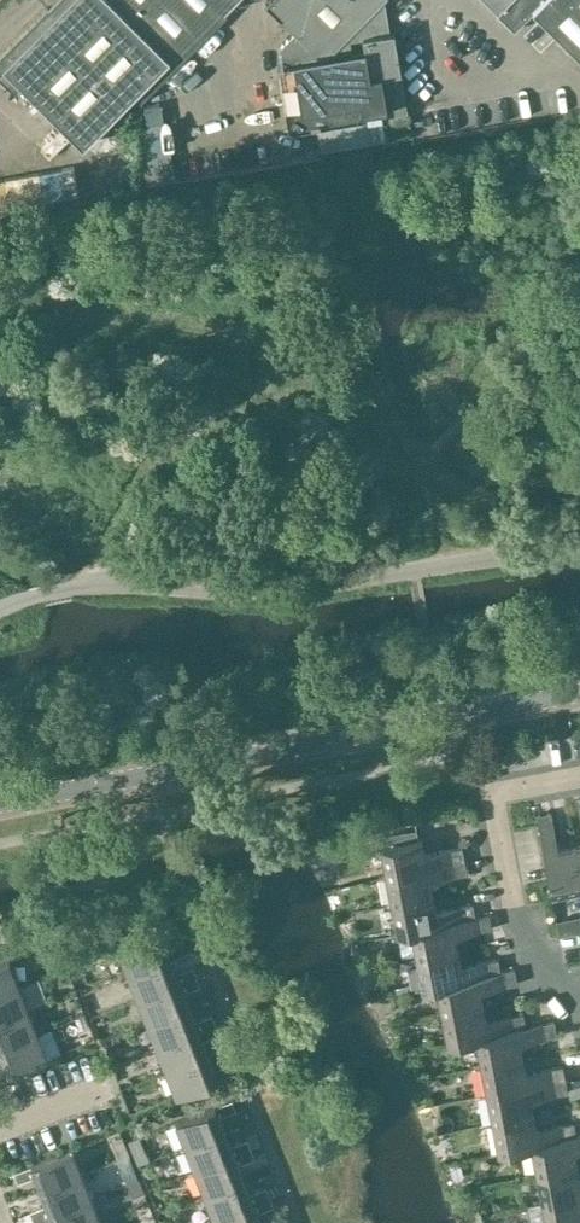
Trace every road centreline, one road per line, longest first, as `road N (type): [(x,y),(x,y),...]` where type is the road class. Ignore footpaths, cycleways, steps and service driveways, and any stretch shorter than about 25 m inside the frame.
road 1 (tertiary): [(0,803),(579,694)]
road 2 (unclassified): [(579,545),(298,591),(97,583),(0,608)]
road 3 (residential): [(579,772),(490,790),(511,892),(535,947),(579,1015)]

